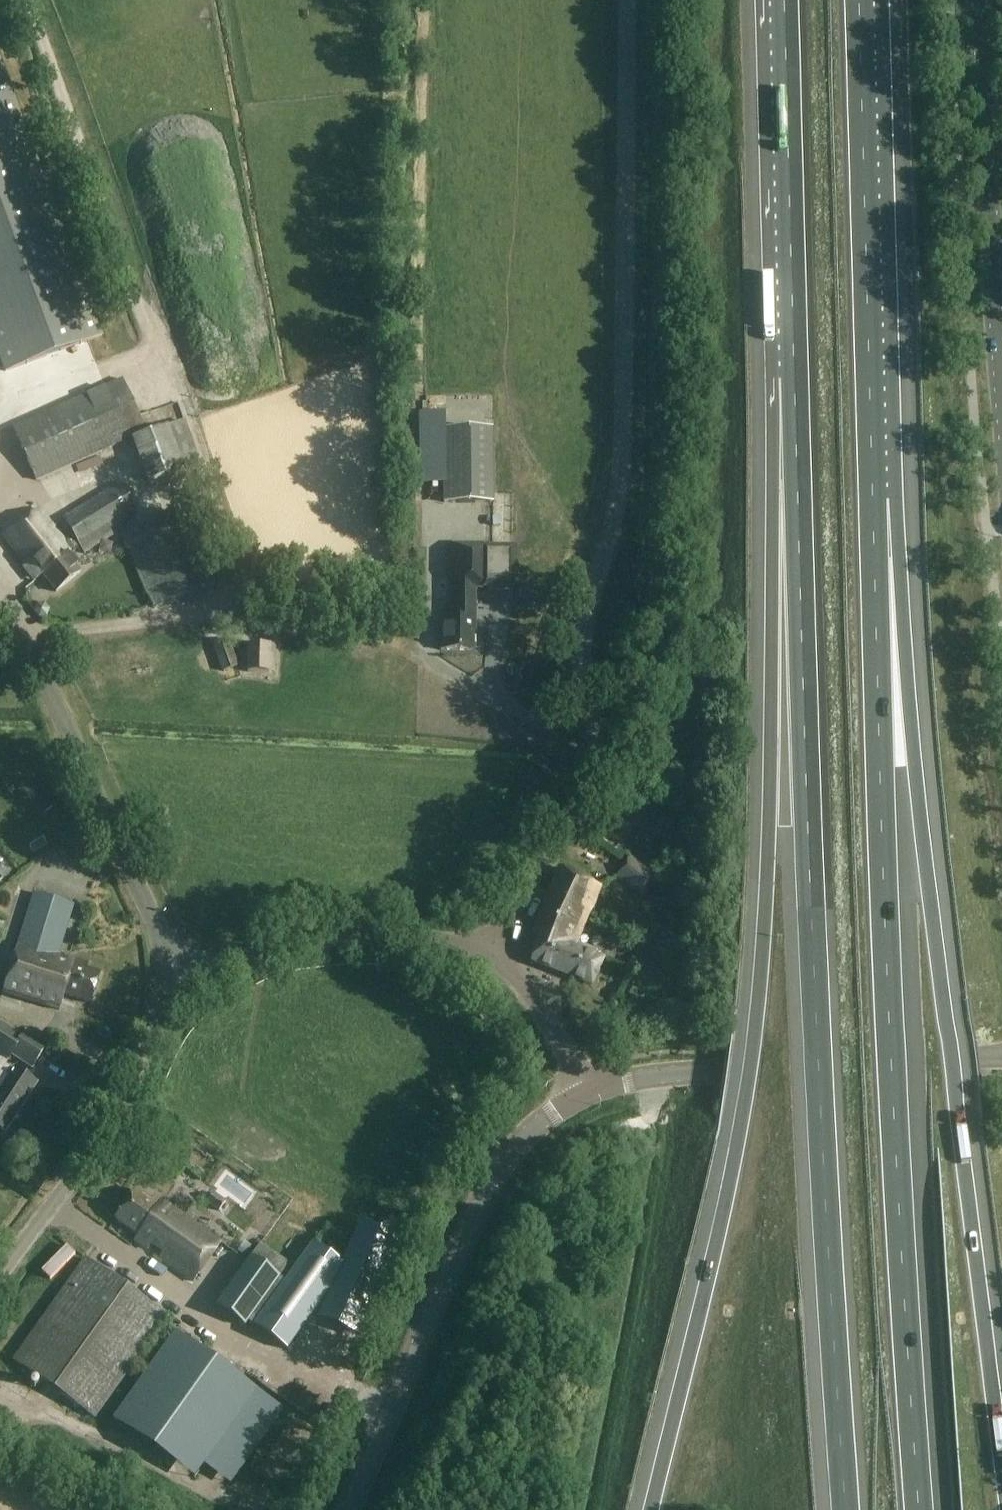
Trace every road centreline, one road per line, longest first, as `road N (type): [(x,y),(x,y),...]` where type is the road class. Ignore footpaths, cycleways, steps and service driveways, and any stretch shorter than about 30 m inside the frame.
road 1 (motorway): [(795,380),(771,610),(756,1012),(724,1208),(651,1509)]
road 2 (motorway): [(795,380),(813,992),(845,1509)]
road 3 (unclassified): [(494,958),(594,767),(583,656),(622,454),(627,0)]
road 4 (motorway): [(920,1509),(890,986),(878,584)]
road 5 (motorway): [(1001,1475),(906,683),(878,584)]
road 6 (motorway): [(878,584),(861,0)]
road 7 (tertiary): [(349,1509),(477,1204),(530,1130),(588,1090)]
road 8 (unclassified): [(186,995),(58,703),(0,616)]
road 9 (tertiary): [(588,1090),(715,1070),(1001,1056)]
road 10 (motorway): [(785,0),(795,380)]
road 11 (secondary): [(1001,376),(978,0)]
road 12 (unclassified): [(186,995),(95,1144),(0,1274)]
road 13 (unclassified): [(186,995),(235,965),(336,938),(423,940),(494,958)]
road 14 (unclassified): [(588,1090),(531,992),(494,958)]

